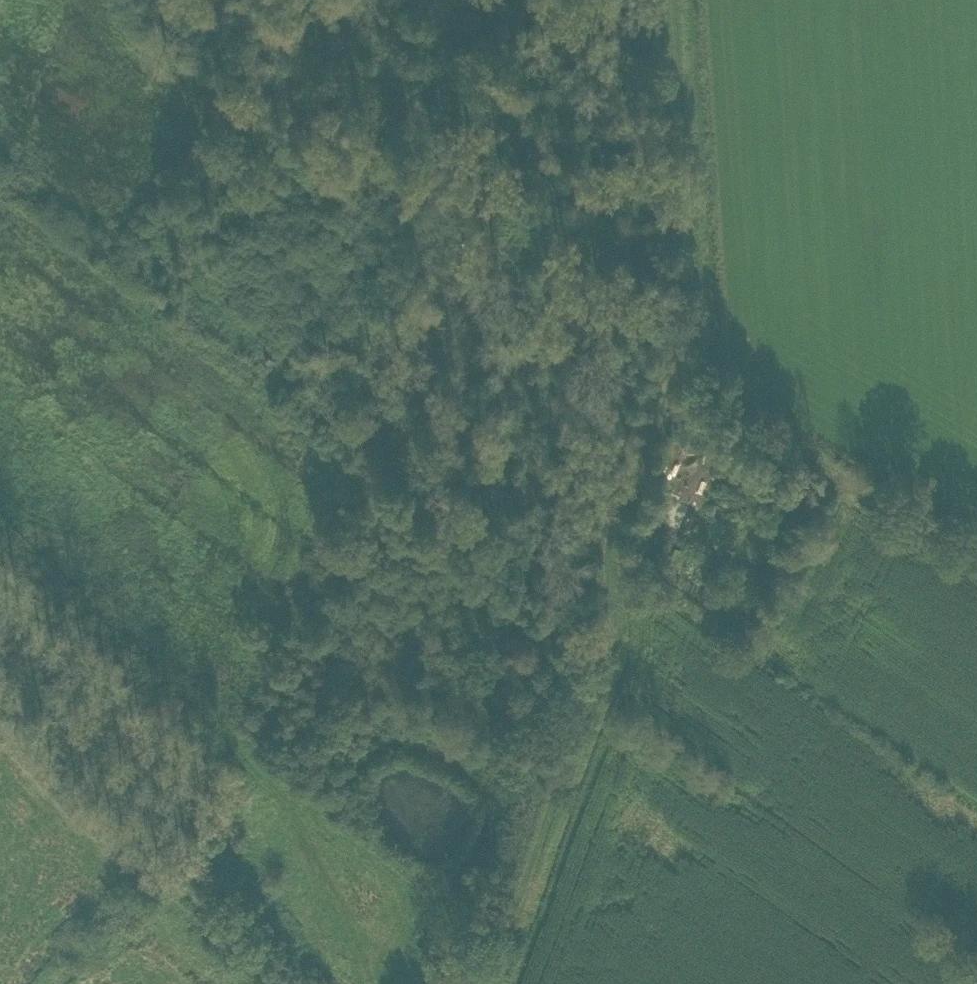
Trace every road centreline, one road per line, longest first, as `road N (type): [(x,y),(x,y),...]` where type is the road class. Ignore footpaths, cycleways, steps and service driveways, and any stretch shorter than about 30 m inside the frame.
road 1 (track): [(484,983),(553,845),(600,631),(608,552),(625,496),(681,383),(976,551)]
road 2 (track): [(681,383),(662,0)]
road 3 (track): [(540,0),(666,78)]

